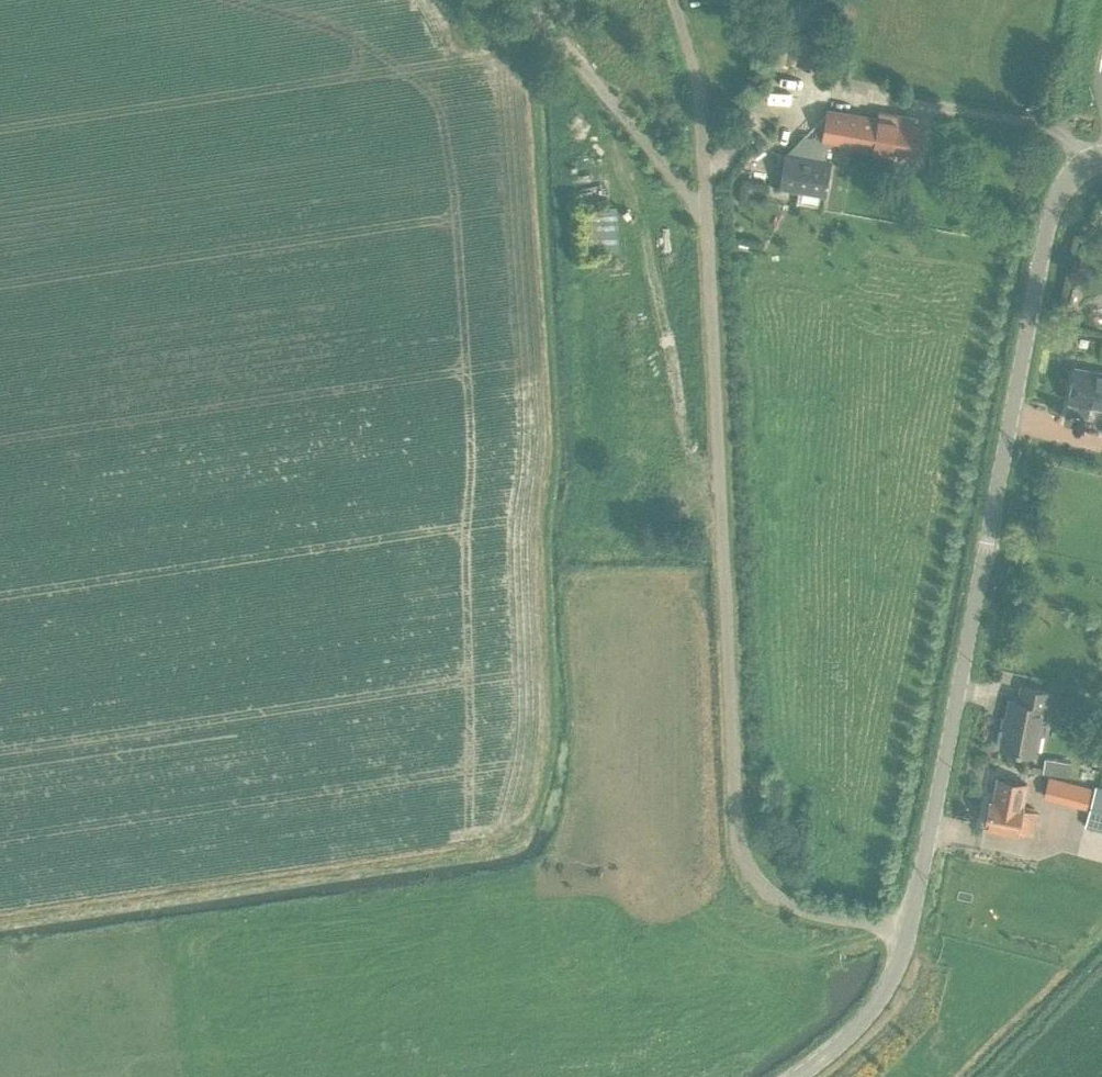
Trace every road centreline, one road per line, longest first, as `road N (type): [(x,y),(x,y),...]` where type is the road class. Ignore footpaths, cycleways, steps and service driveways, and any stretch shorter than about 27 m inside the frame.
road 1 (tertiary): [(794,1076),(850,1030),(884,986),(905,925),(1059,196),(1079,165),(1101,155)]
road 2 (track): [(528,0),(706,219)]

